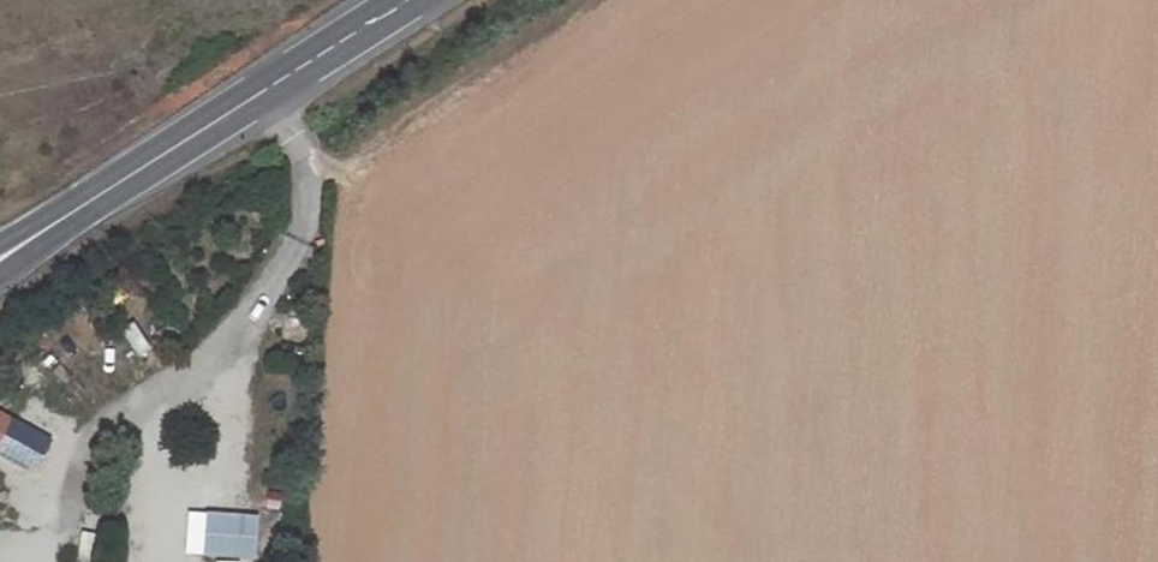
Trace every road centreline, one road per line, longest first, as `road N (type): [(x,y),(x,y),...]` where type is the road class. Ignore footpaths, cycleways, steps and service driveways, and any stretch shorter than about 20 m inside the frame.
road 1 (secondary): [(406,0),(0,258)]

